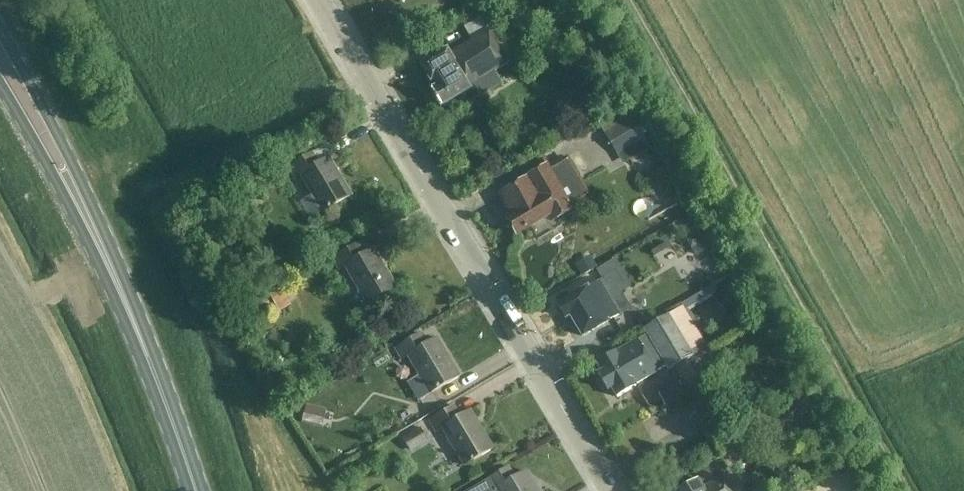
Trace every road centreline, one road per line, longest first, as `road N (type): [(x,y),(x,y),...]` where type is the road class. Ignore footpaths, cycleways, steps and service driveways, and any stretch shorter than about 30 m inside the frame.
road 1 (tertiary): [(611,490),(318,0)]
road 2 (primary): [(196,490),(103,255),(0,59)]

